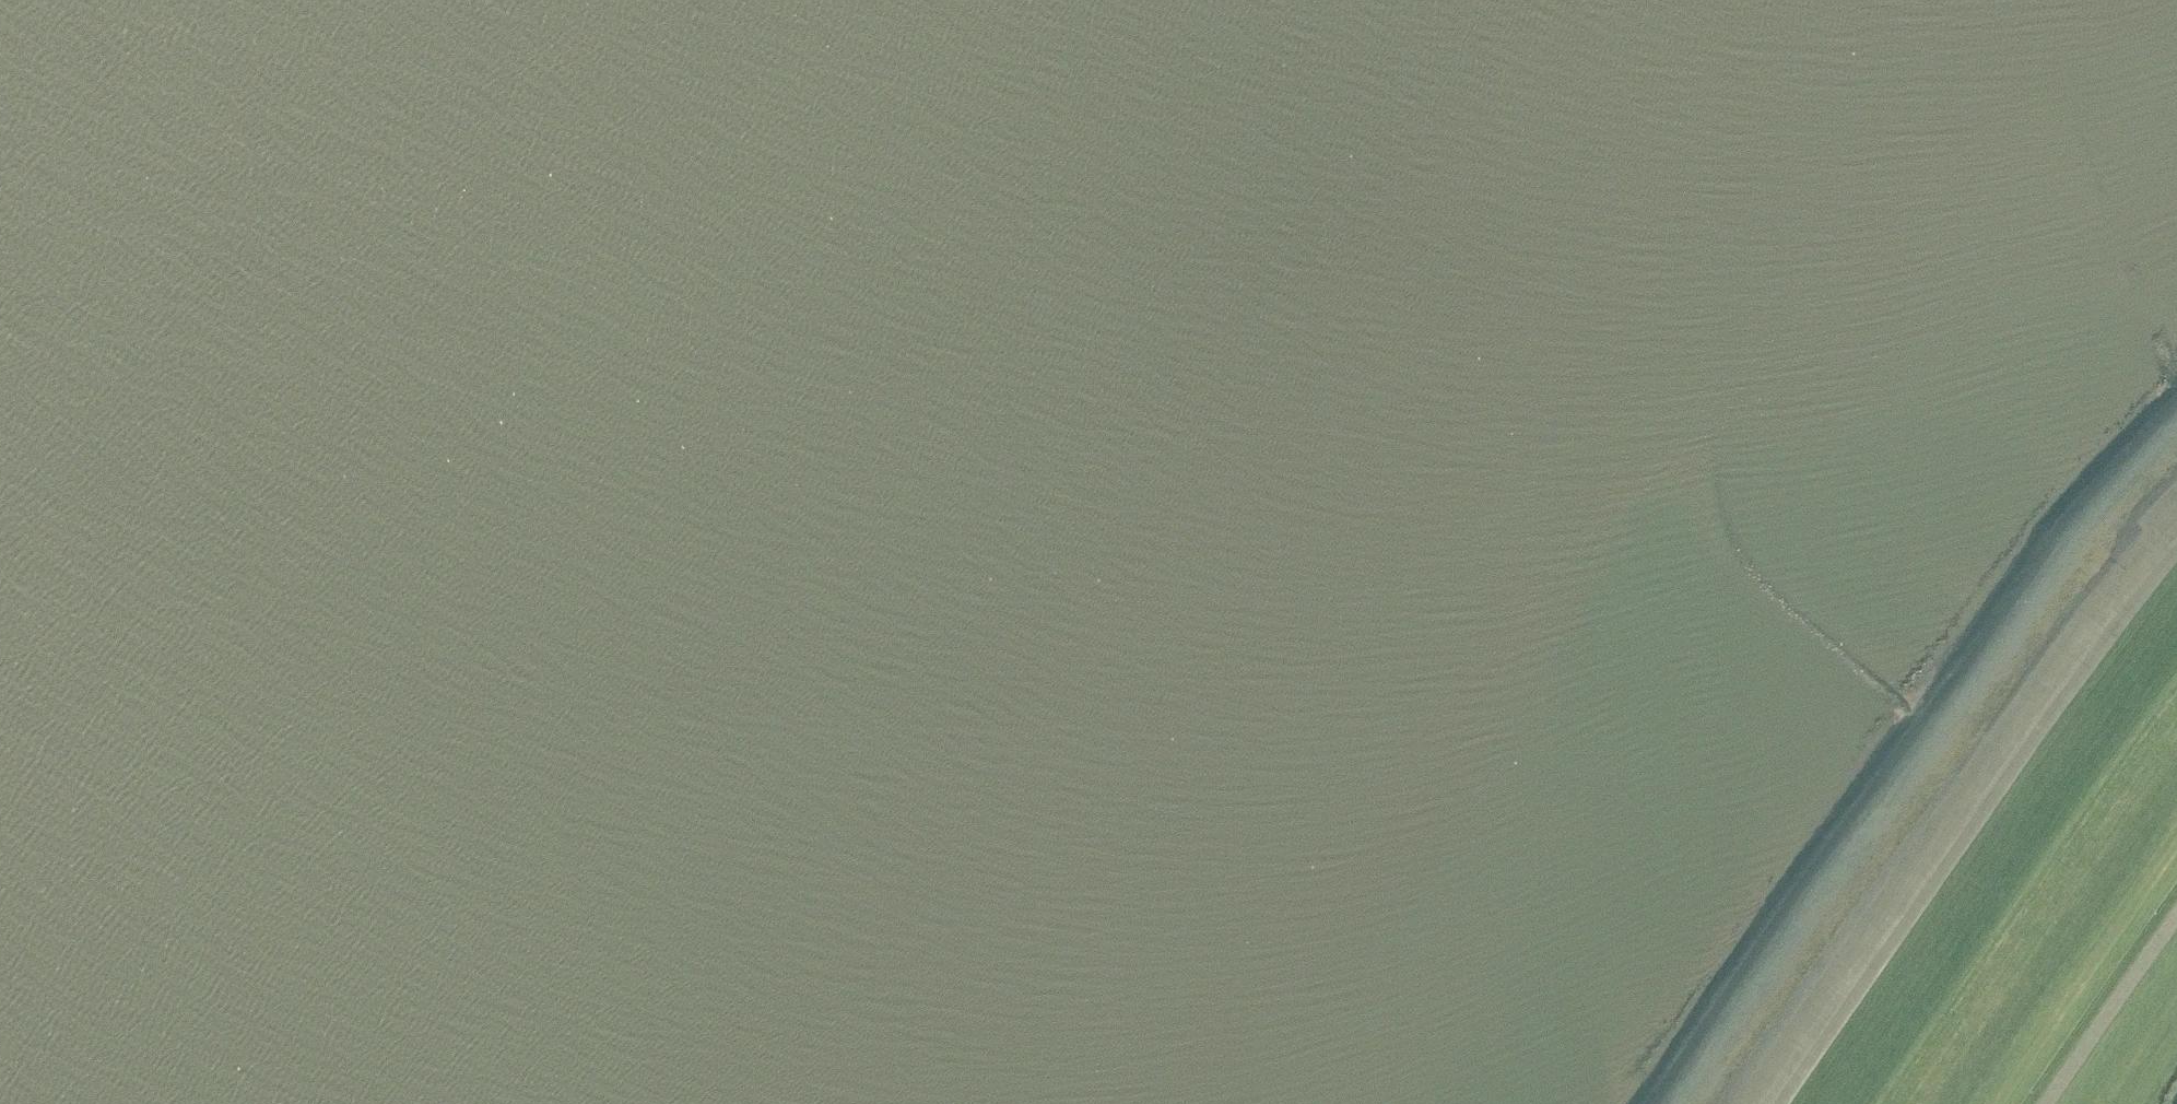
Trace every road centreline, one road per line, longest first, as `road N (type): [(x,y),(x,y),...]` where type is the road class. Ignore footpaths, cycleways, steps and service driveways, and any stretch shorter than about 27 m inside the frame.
road 1 (unclassified): [(2053,1103),(2176,924)]

